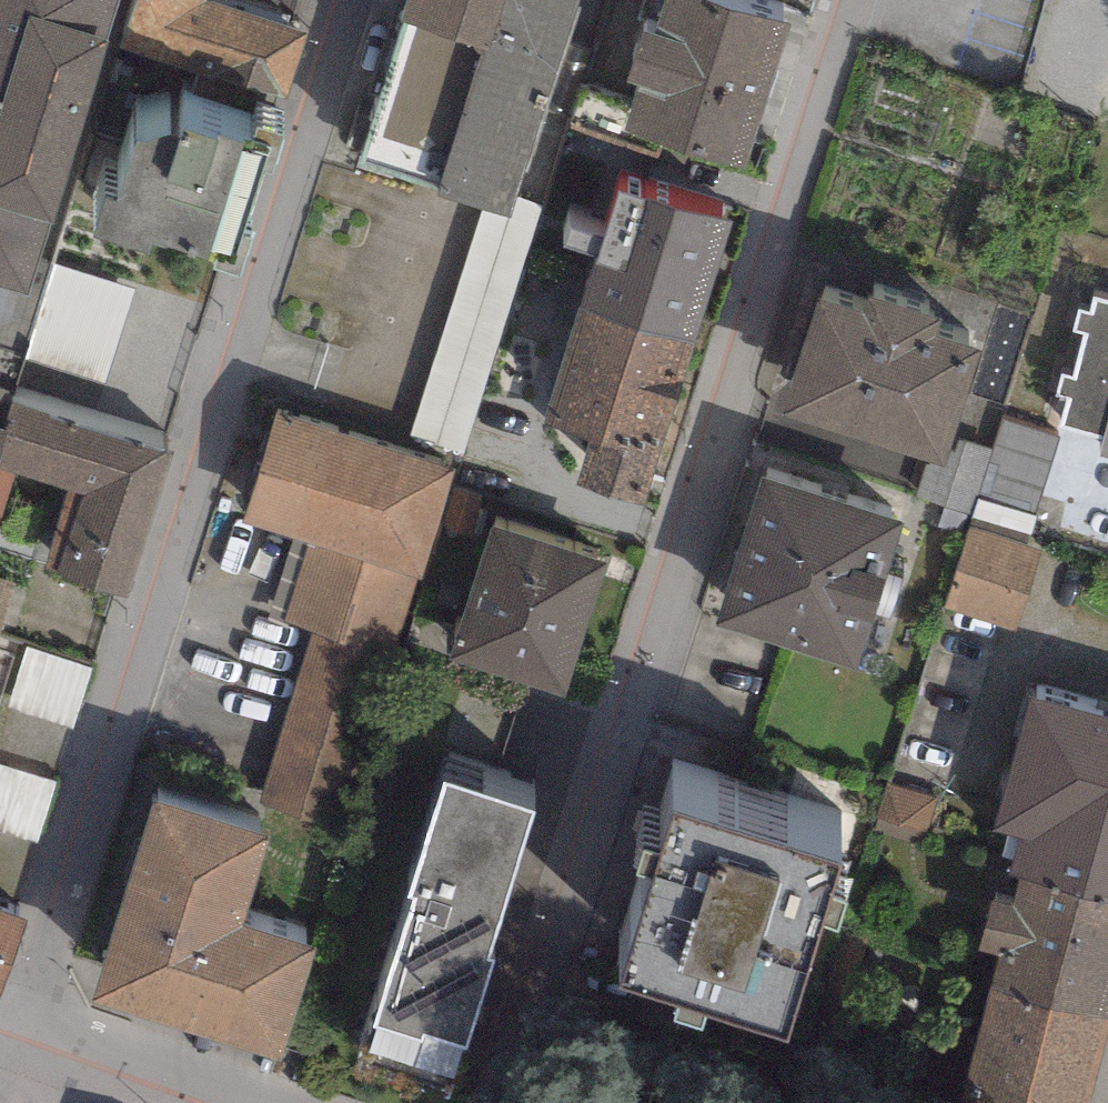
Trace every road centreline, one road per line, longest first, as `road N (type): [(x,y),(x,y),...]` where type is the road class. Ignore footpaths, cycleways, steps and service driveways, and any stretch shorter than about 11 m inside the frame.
road 1 (residential): [(856,0),(492,1102)]
road 2 (residential): [(23,1042),(228,335),(341,0)]
road 3 (residential): [(74,1059),(216,1102)]

